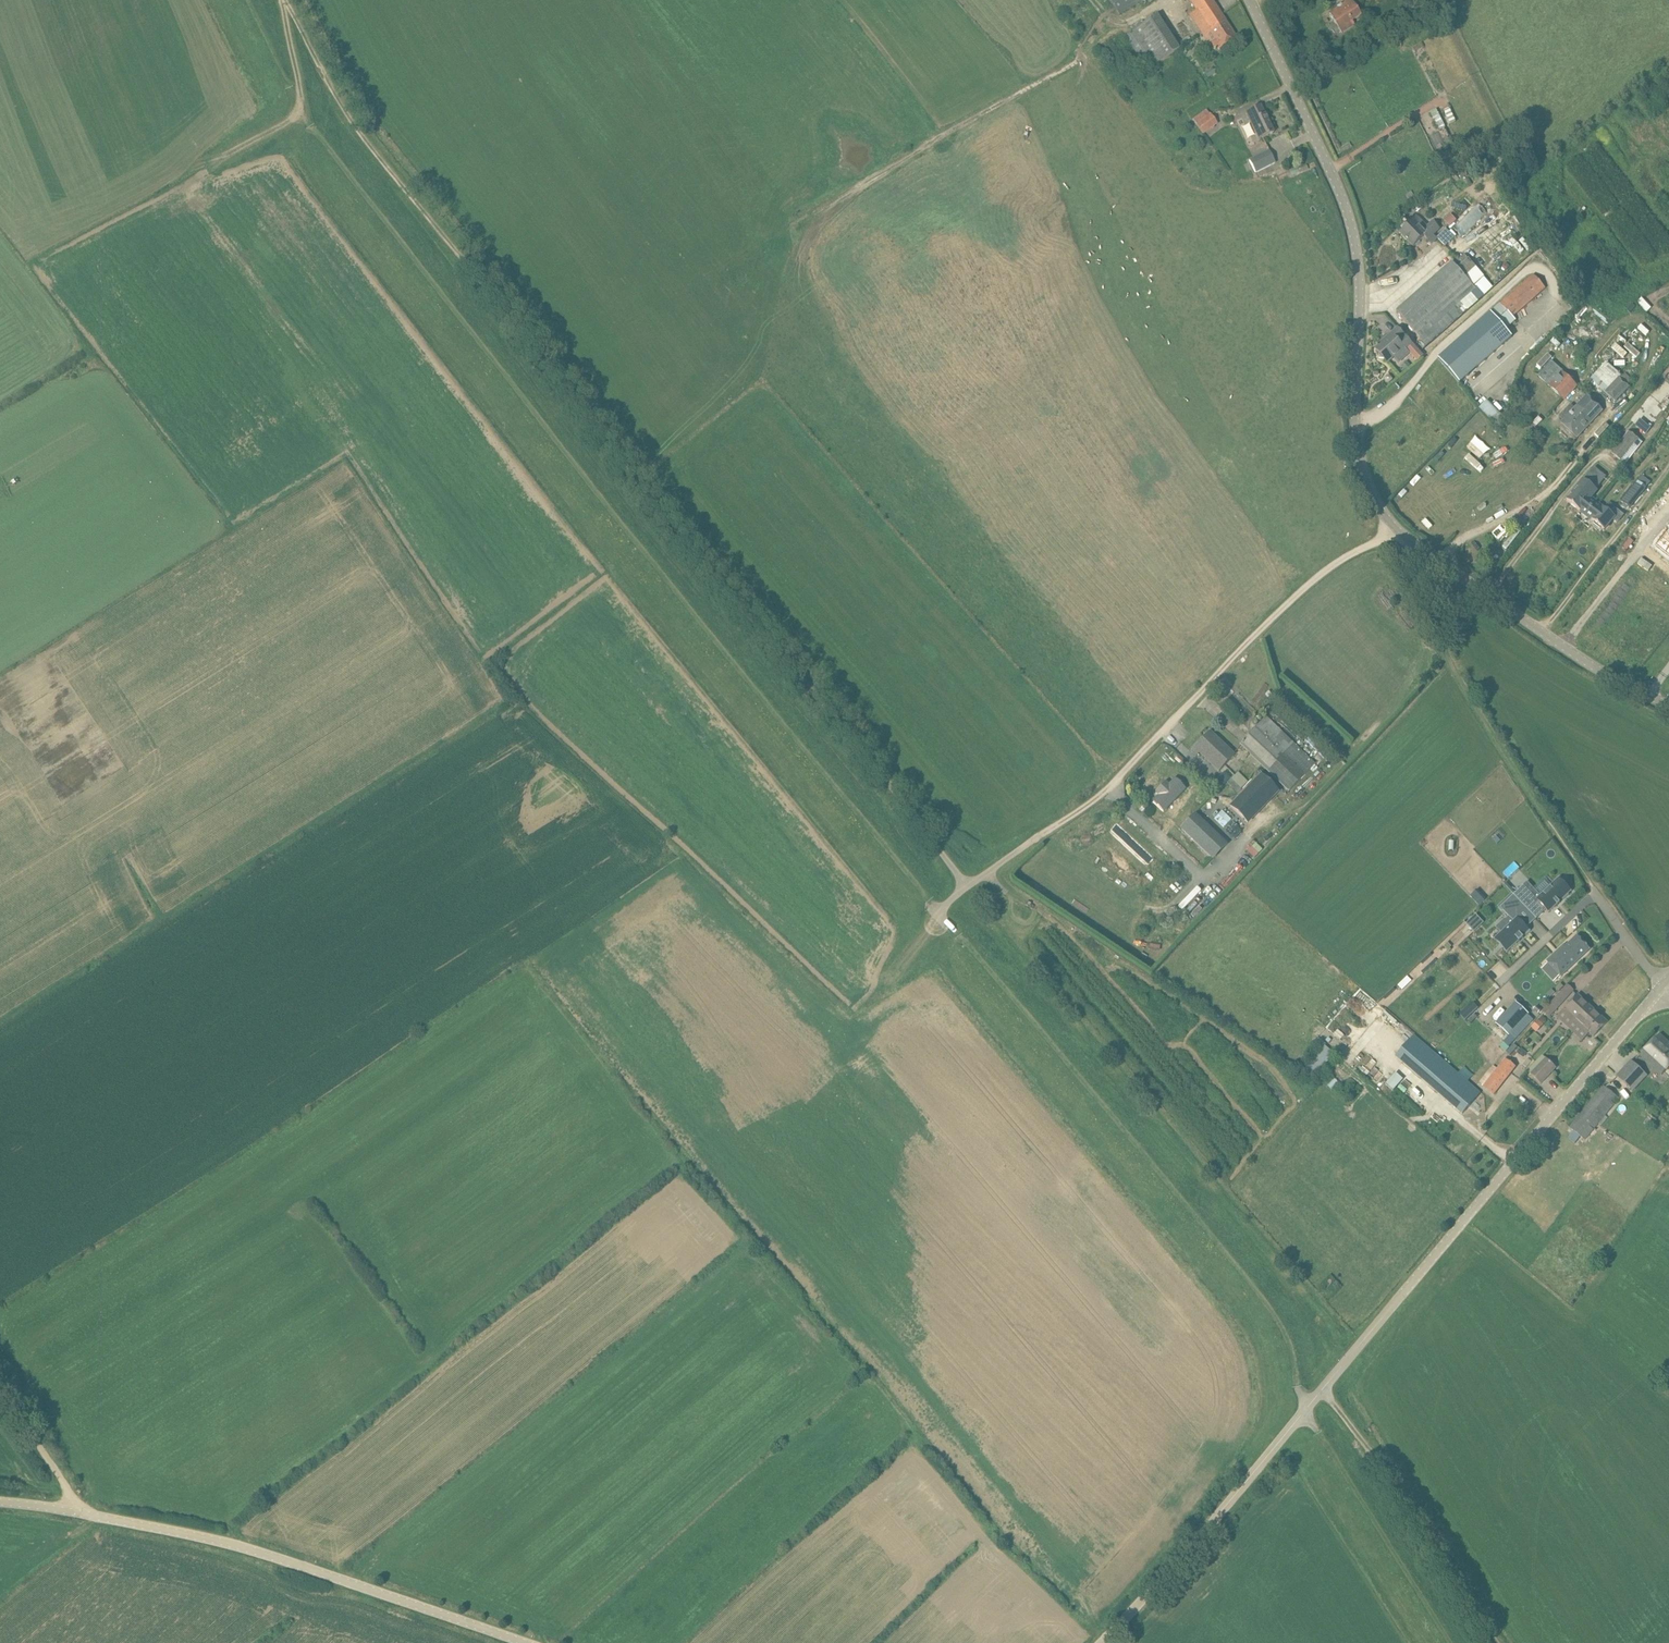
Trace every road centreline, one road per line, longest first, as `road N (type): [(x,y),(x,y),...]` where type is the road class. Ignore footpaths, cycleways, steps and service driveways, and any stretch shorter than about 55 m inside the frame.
road 1 (track): [(245,0),(311,127),(1263,1299),(1289,1346),(1319,1435),(1449,1642)]
road 2 (track): [(967,885),(373,150),(284,0)]
road 3 (tertiary): [(1664,987),(1102,1642)]
road 4 (track): [(967,885),(1017,963),(1347,1361)]
road 5 (unclassified): [(1398,534),(1341,561),(1291,601),(1111,787),(941,910)]
road 6 (tertiary): [(1398,534),(1370,489),(1357,442),(1355,233),(1250,0)]
road 7 (tertiary): [(525,1642),(245,1548),(0,1502)]
road 8 (tertiary): [(1668,708),(1604,674),(1398,534)]
road 9 (track): [(1498,1642),(1322,1389)]
road 10 (track): [(282,0),(301,112),(211,164)]
road 11 (track): [(75,1512),(0,1389)]

